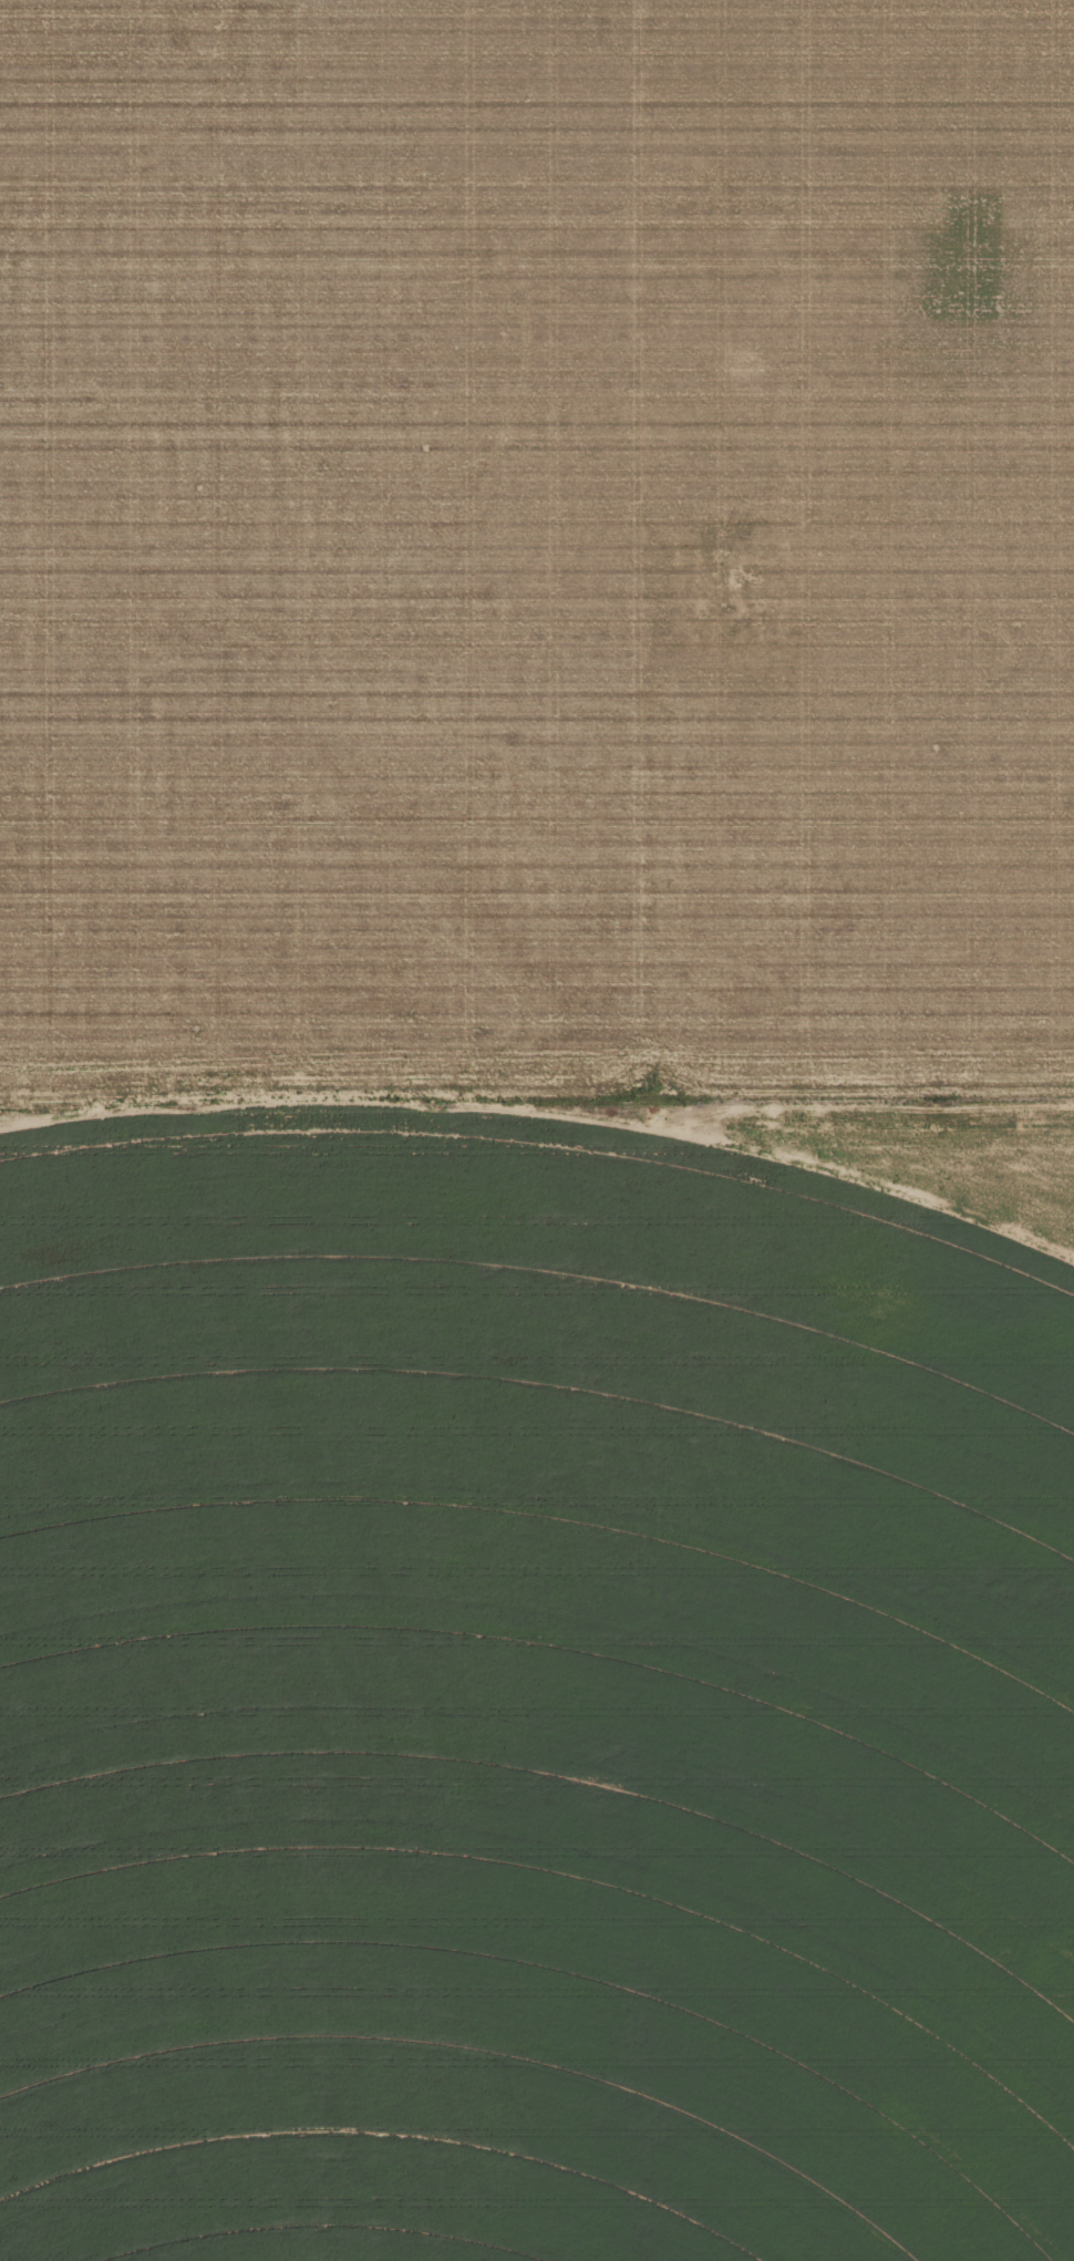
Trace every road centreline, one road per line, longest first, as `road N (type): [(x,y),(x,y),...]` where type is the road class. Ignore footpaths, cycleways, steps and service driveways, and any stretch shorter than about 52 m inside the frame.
road 1 (residential): [(653,0),(661,1099)]
road 2 (residential): [(0,1103),(1073,1094)]

